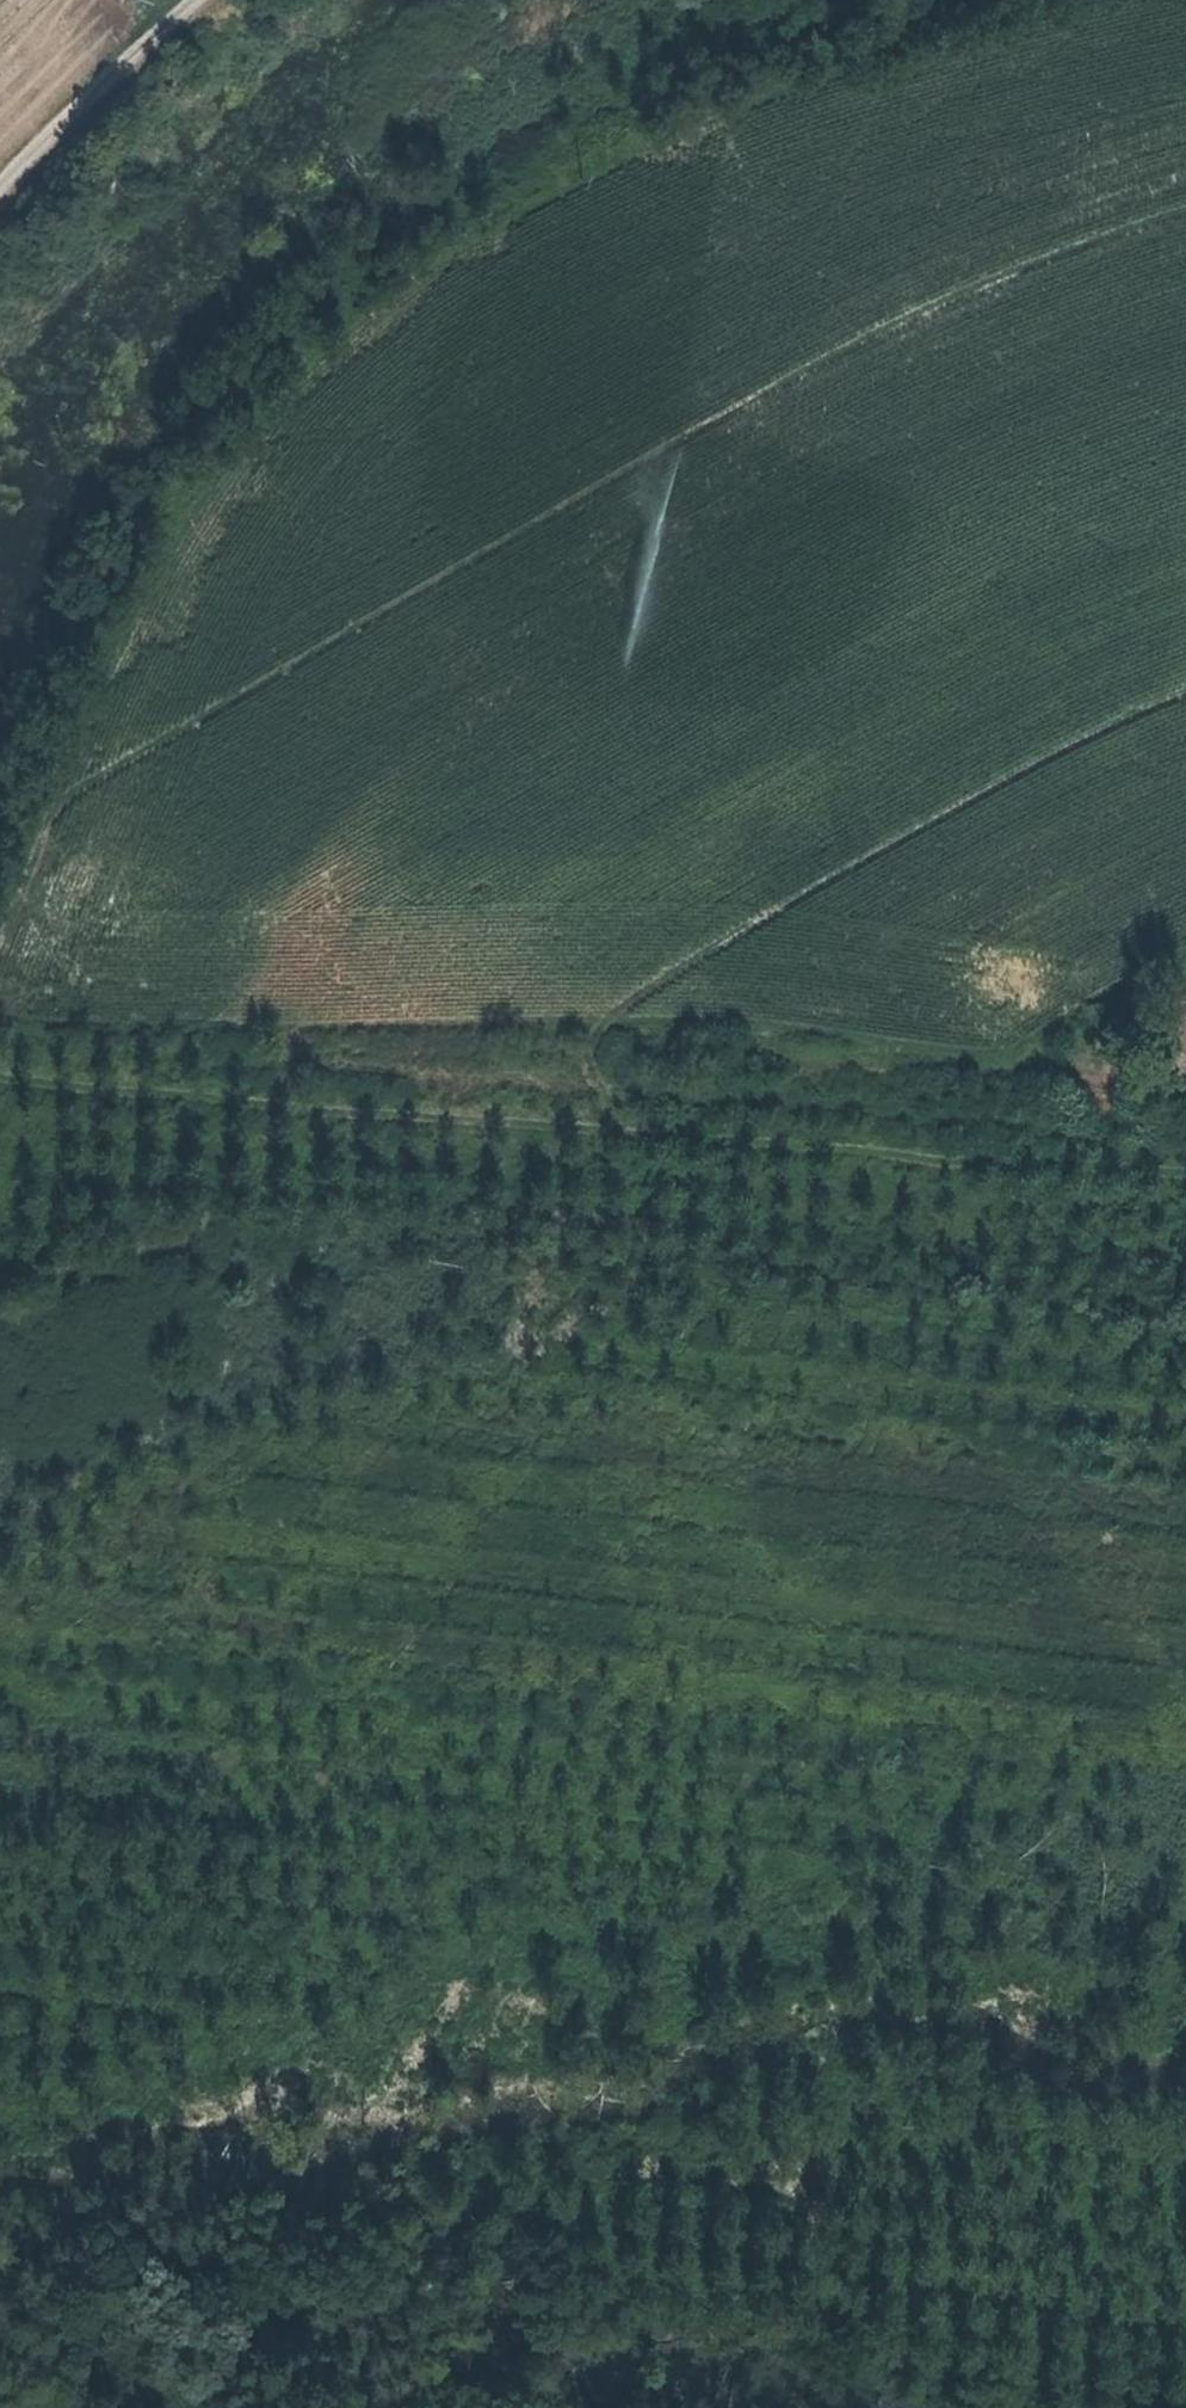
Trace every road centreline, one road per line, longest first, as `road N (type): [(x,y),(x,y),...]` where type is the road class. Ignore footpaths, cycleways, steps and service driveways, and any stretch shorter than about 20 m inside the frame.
road 1 (track): [(0,2173),(453,2008),(898,1937),(1139,2010),(1185,1857)]
road 2 (track): [(0,180),(32,138),(208,0)]

